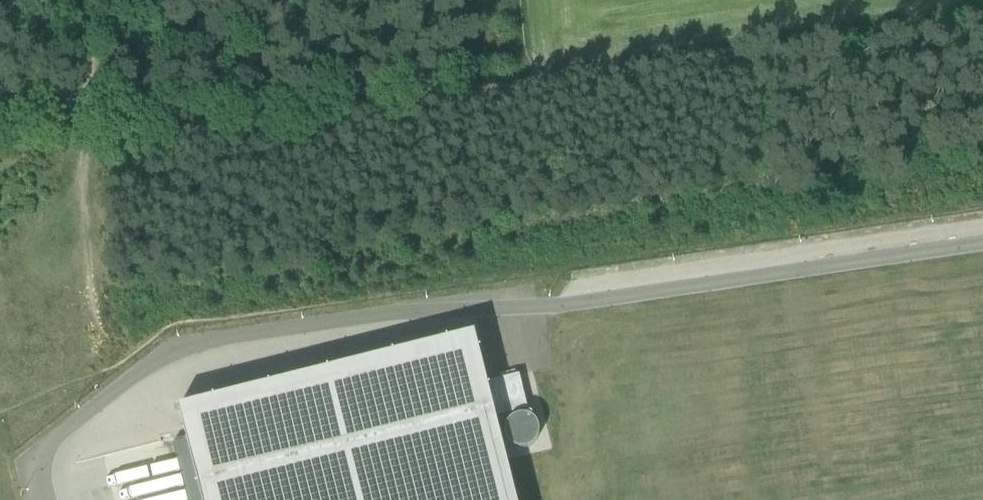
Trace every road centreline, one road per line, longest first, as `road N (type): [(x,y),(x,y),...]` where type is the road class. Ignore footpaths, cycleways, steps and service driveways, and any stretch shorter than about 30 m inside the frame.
road 1 (unclassified): [(51,499),(41,456),(98,400),(190,344),(586,308),(982,242)]
road 2 (track): [(982,9),(717,60),(504,82)]
road 3 (track): [(85,109),(187,108),(311,91),(504,82)]

